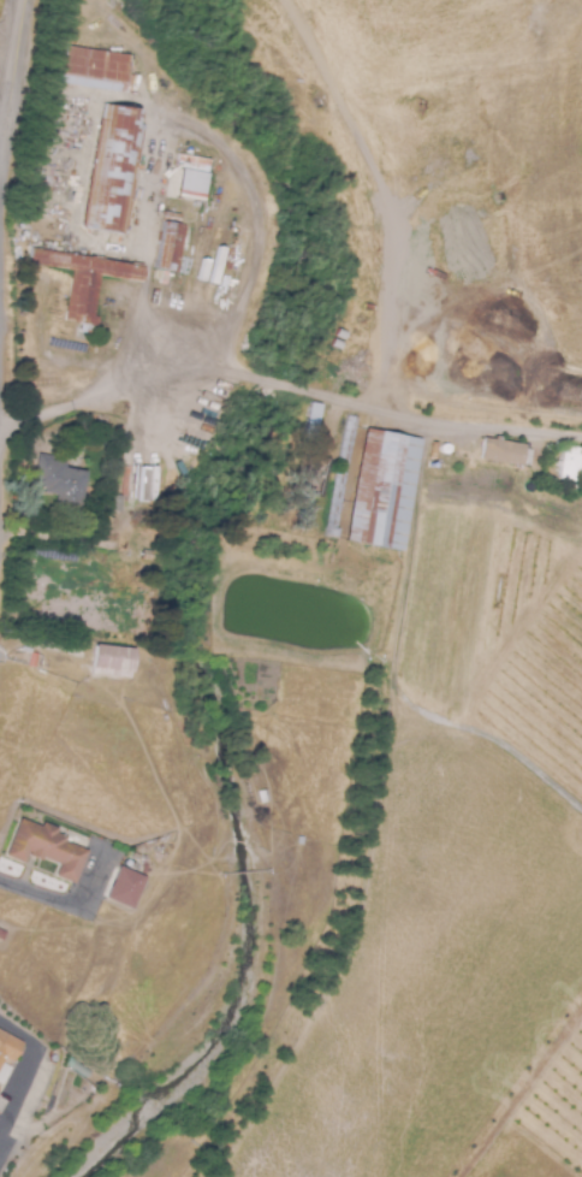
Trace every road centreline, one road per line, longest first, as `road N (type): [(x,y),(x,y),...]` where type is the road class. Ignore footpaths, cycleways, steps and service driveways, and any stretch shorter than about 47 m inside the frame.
road 1 (residential): [(0,294),(5,87),(26,0)]

